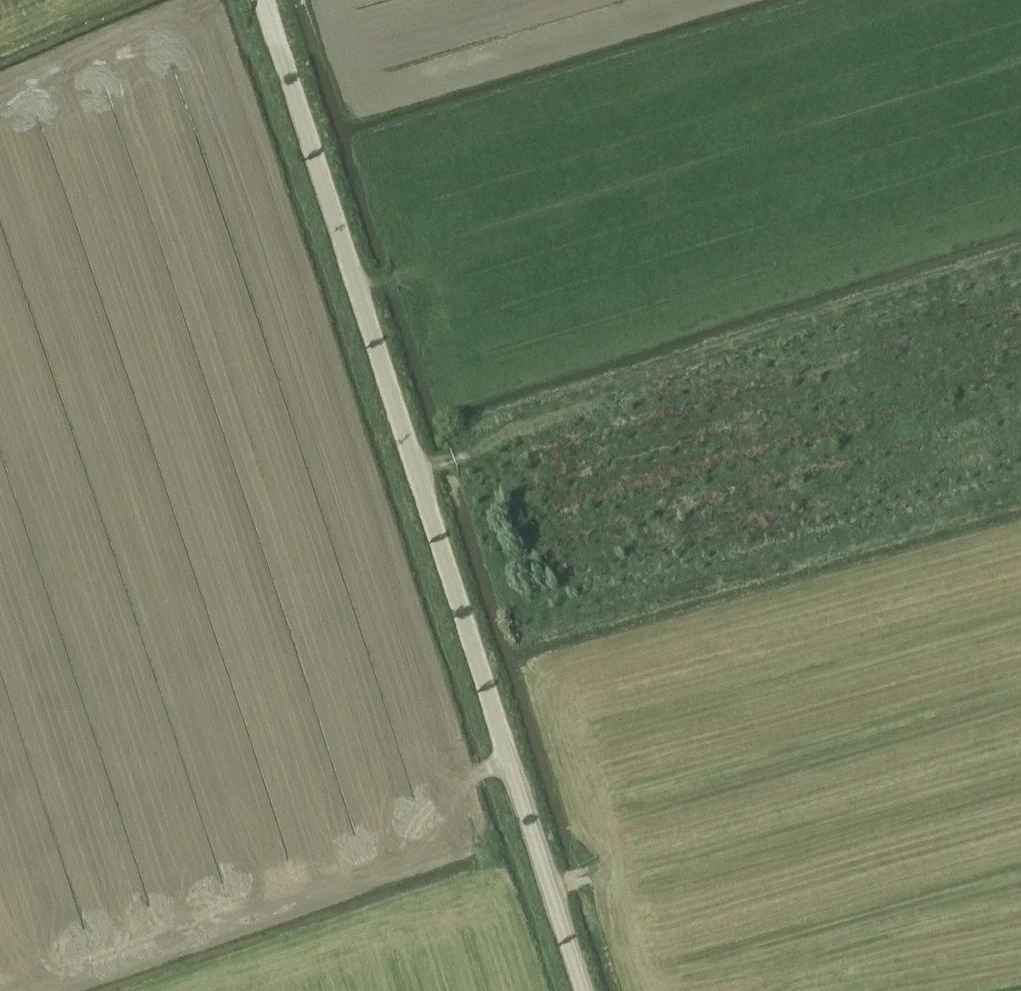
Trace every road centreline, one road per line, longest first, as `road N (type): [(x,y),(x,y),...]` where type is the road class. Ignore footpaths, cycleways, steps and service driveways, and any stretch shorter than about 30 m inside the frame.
road 1 (unclassified): [(585,990),(268,0)]

